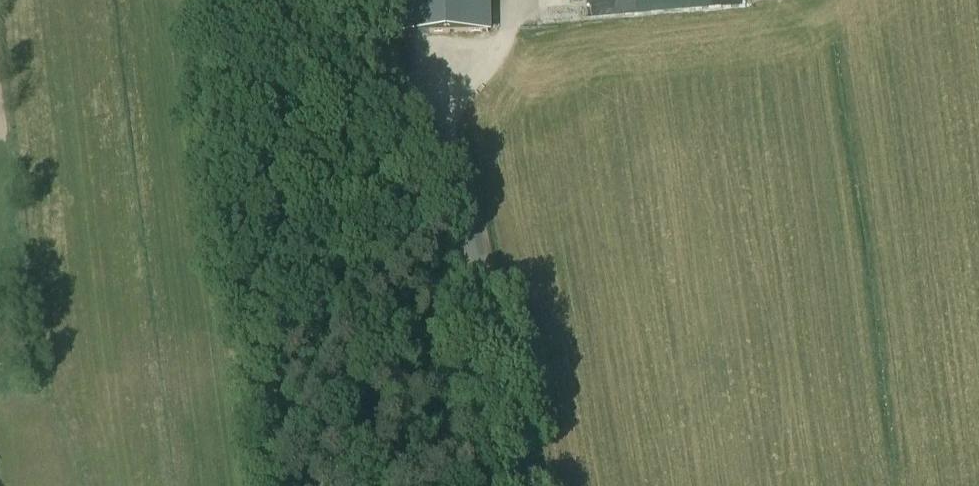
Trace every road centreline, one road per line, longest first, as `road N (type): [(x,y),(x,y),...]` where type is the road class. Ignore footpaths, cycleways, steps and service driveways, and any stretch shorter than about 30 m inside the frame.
road 1 (unclassified): [(524,485),(458,184),(438,135),(302,0)]

